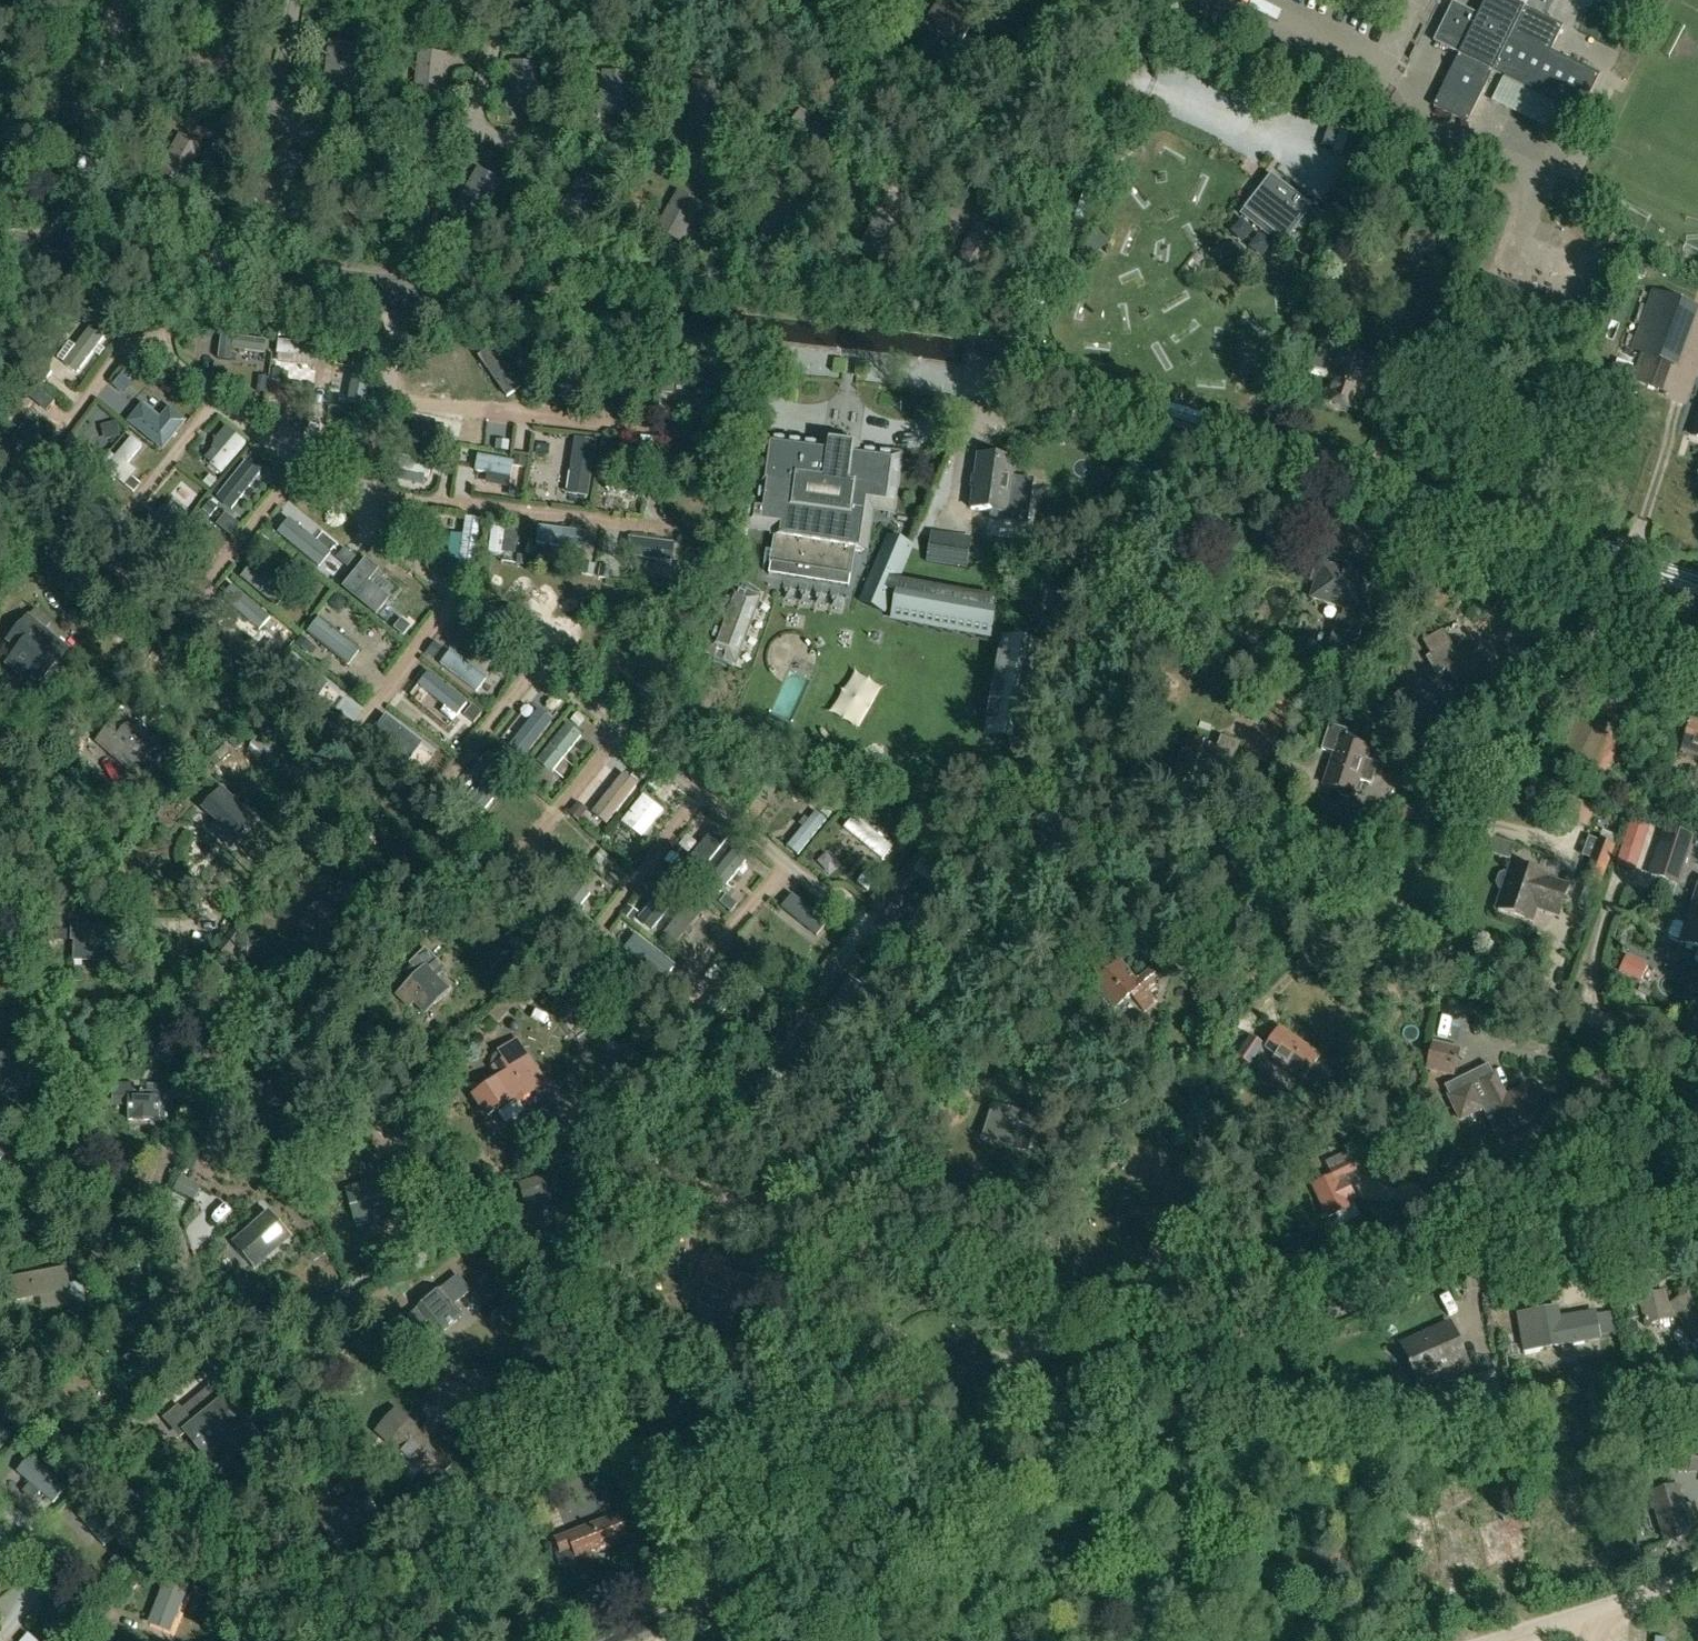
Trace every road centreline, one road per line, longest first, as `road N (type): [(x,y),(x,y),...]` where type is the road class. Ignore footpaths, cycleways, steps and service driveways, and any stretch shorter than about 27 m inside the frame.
road 1 (track): [(439,1640),(643,1198),(662,1187),(686,1186),(764,1202),(804,1197),(997,937),(1052,838),(1187,419)]
road 2 (unclassified): [(638,1640),(1697,1139)]
road 3 (tertiary): [(1018,368),(879,339),(73,251)]
road 4 (tertiary): [(1697,590),(1018,368)]
road 5 (track): [(1697,1053),(1052,838)]
road 6 (track): [(1076,207),(742,0)]
road 7 (unclassified): [(1018,368),(1152,0)]
road 8 (track): [(0,1393),(303,1640)]
road 9 (unclassified): [(124,0),(73,251)]
road 10 (unclassified): [(1507,1640),(1697,1577)]

